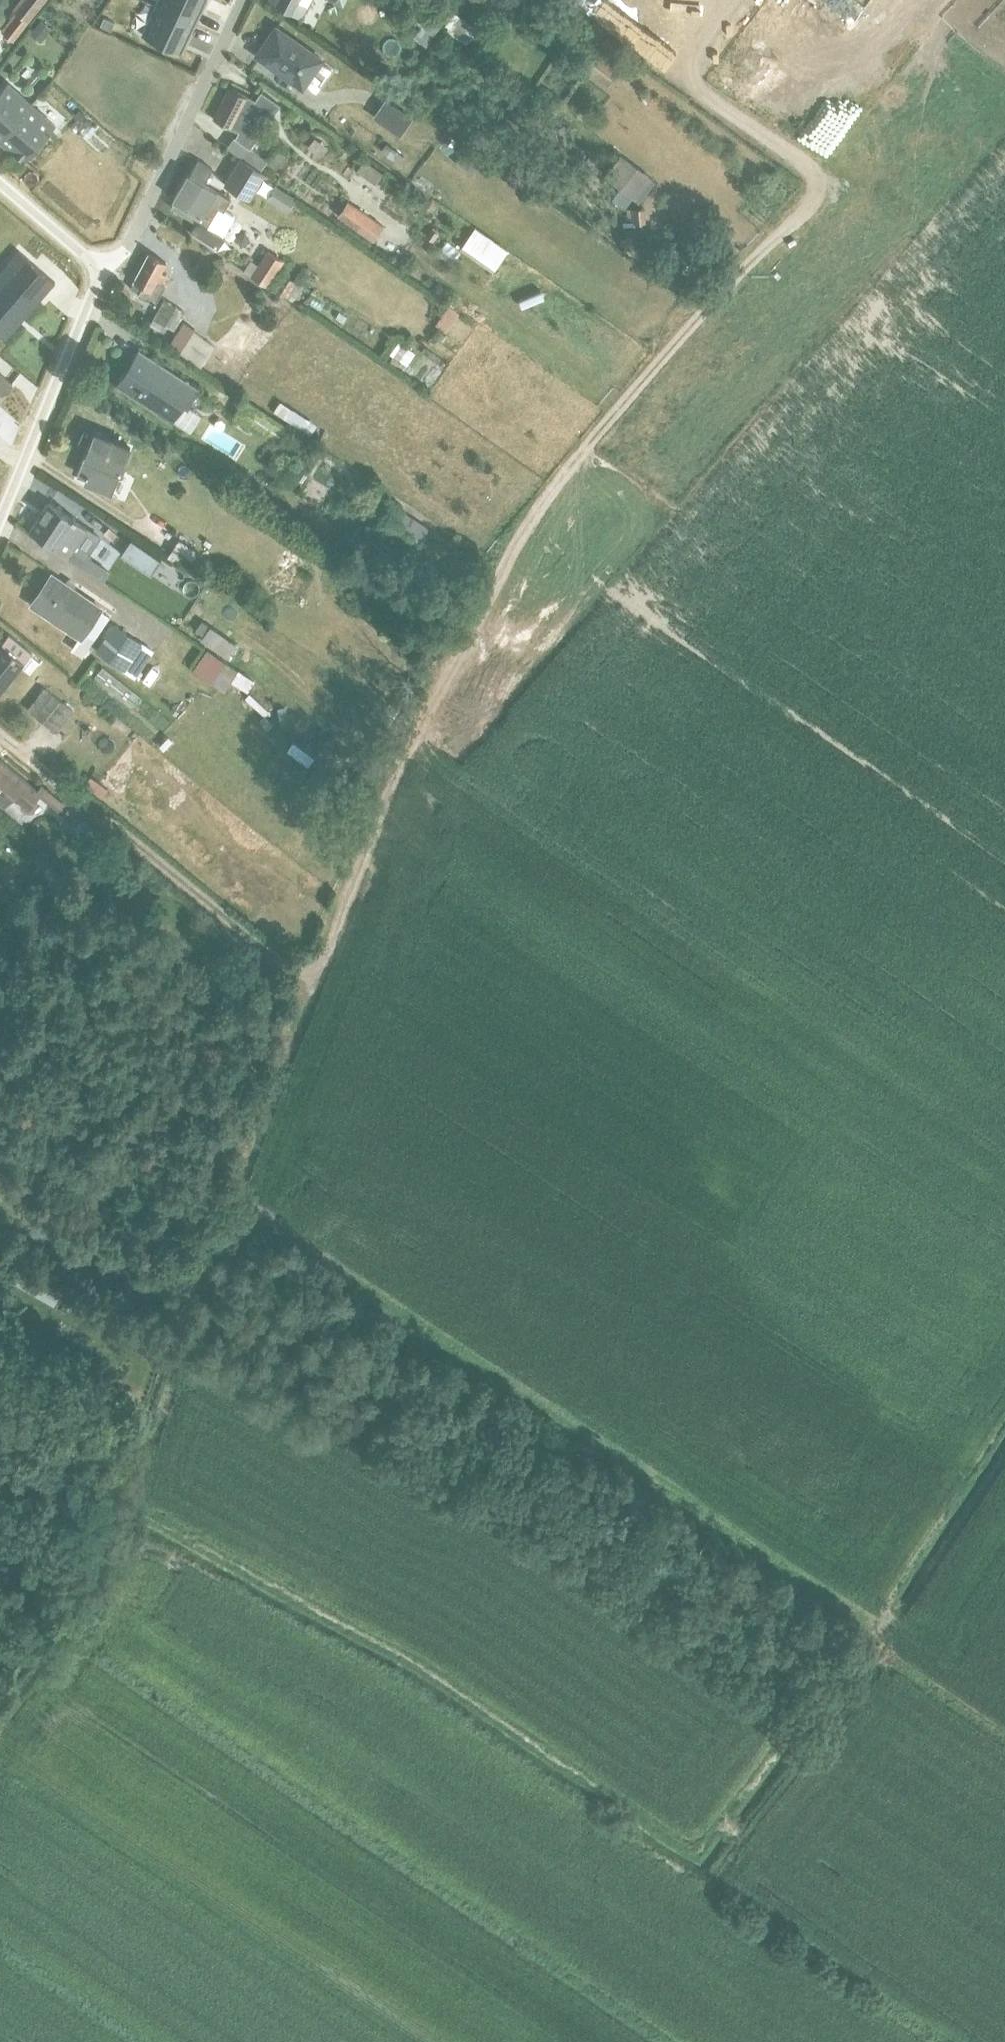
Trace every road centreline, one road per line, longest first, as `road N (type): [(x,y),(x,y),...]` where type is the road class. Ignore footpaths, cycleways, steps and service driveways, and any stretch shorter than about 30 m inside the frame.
road 1 (residential): [(97,272),(129,243),(243,0)]
road 2 (residential): [(0,525),(97,272)]
road 3 (residential): [(97,272),(0,182)]

